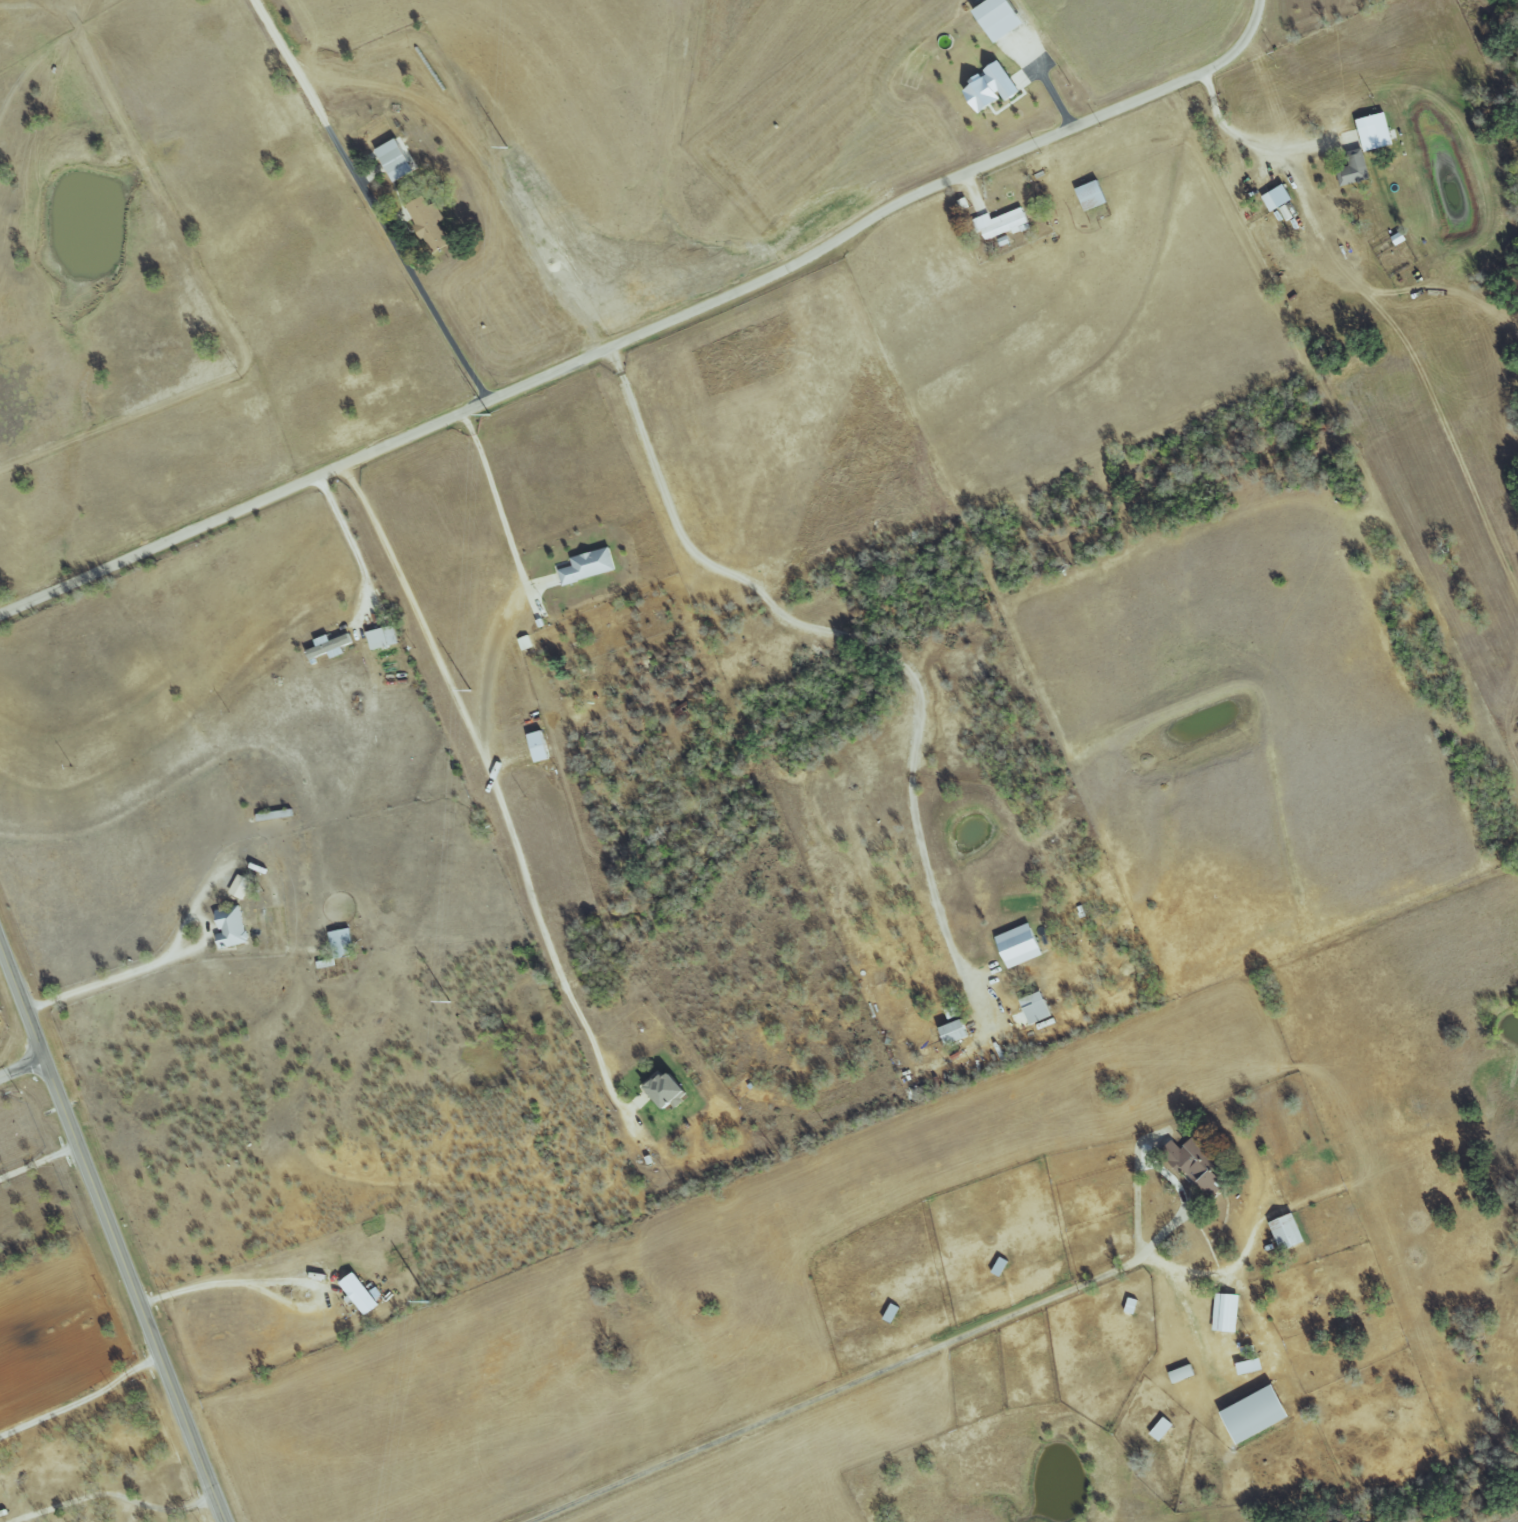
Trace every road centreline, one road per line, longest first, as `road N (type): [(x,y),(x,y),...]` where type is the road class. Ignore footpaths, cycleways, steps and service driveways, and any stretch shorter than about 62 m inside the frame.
road 1 (residential): [(0,619),(792,269),(912,197),(1208,73),(1241,50),(1261,0)]
road 2 (secondary): [(0,939),(226,1521)]

